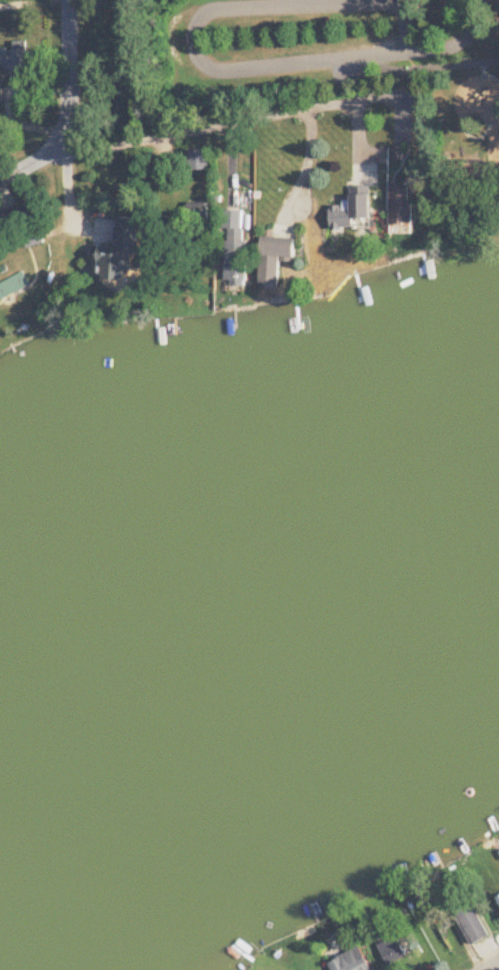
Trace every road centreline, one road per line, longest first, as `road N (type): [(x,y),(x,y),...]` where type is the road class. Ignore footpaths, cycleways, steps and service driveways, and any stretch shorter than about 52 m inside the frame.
road 1 (residential): [(70,143),(100,150),(304,108)]
road 2 (residential): [(70,143),(71,0)]

